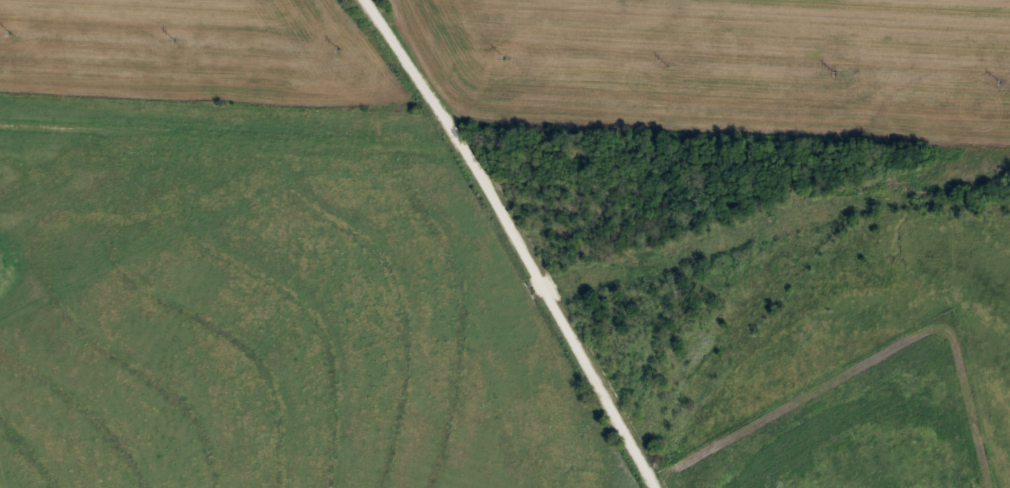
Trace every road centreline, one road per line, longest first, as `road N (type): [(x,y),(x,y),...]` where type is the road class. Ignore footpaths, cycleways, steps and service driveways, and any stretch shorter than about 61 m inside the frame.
road 1 (residential): [(657,487),(474,159),(368,0)]

